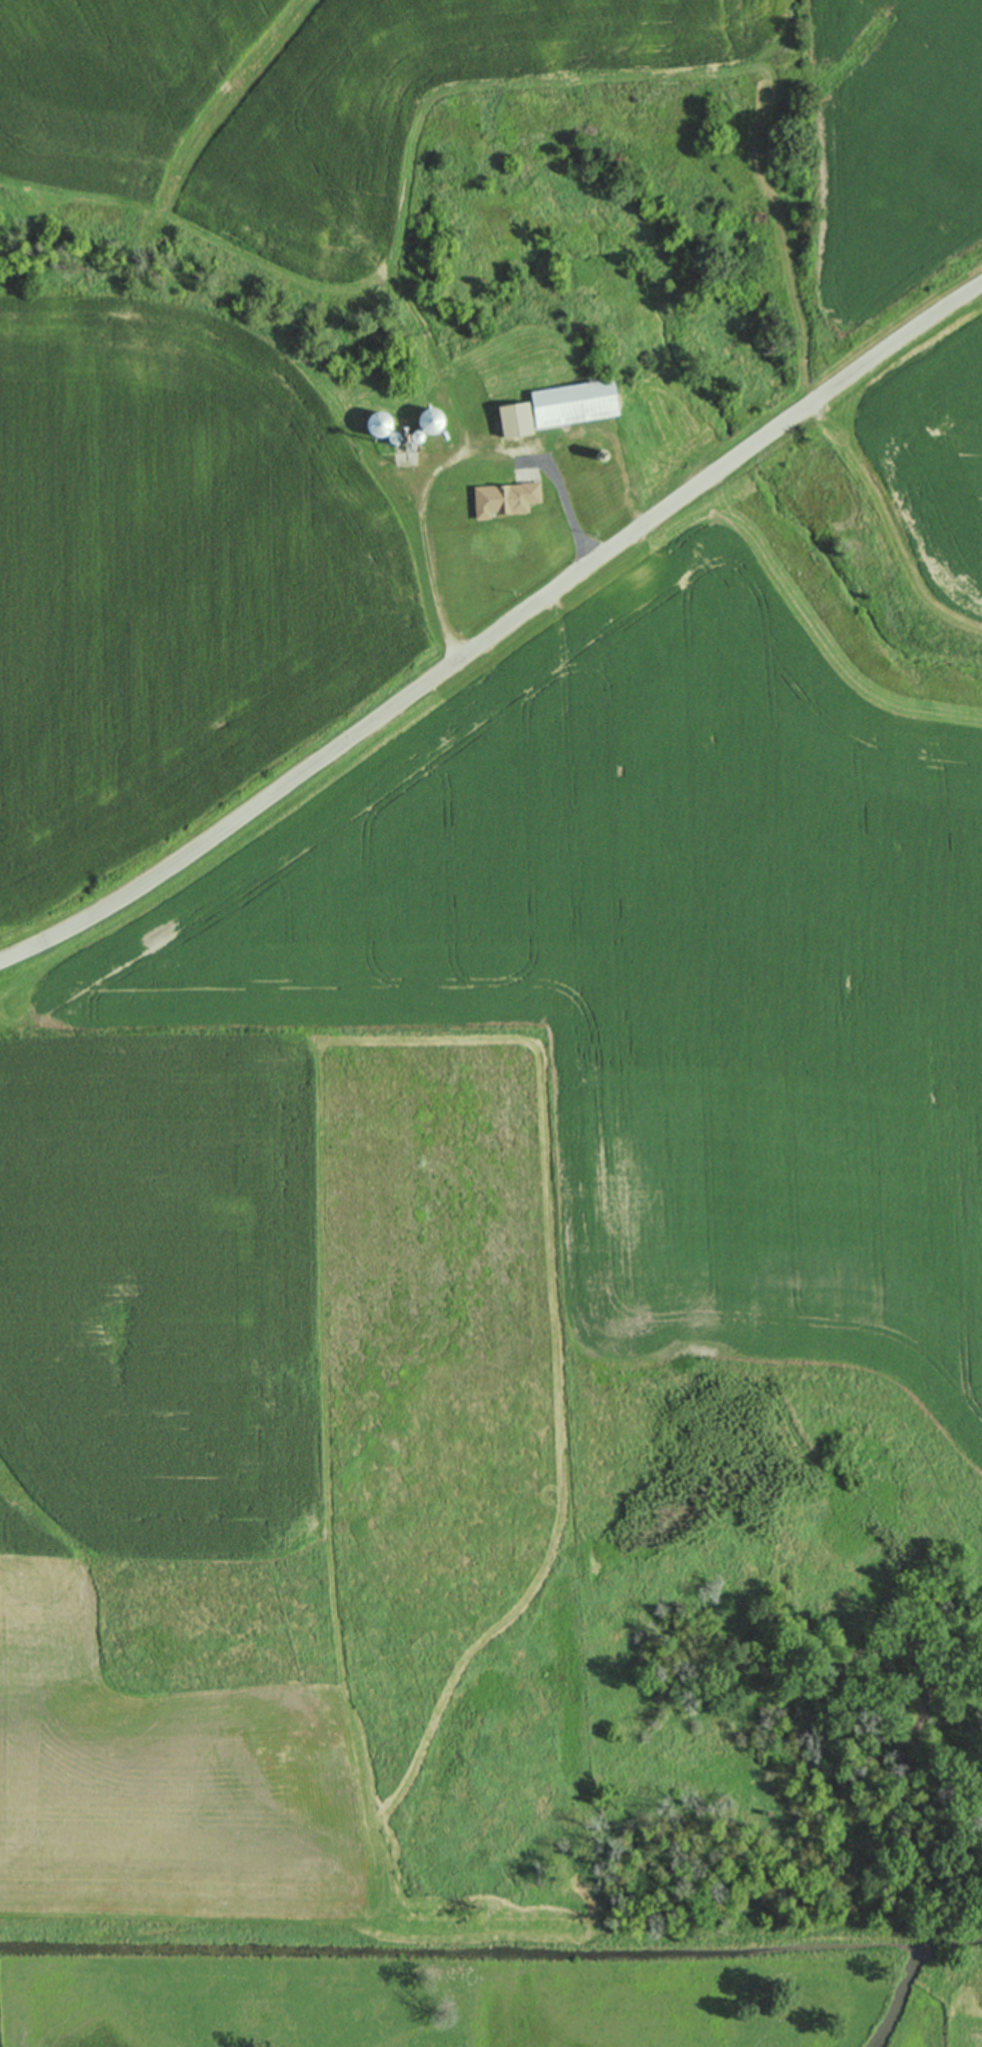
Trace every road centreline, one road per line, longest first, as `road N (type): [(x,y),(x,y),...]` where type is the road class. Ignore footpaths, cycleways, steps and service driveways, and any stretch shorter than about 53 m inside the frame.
road 1 (residential): [(0,959),(60,932),(212,837),(899,336),(981,285)]

